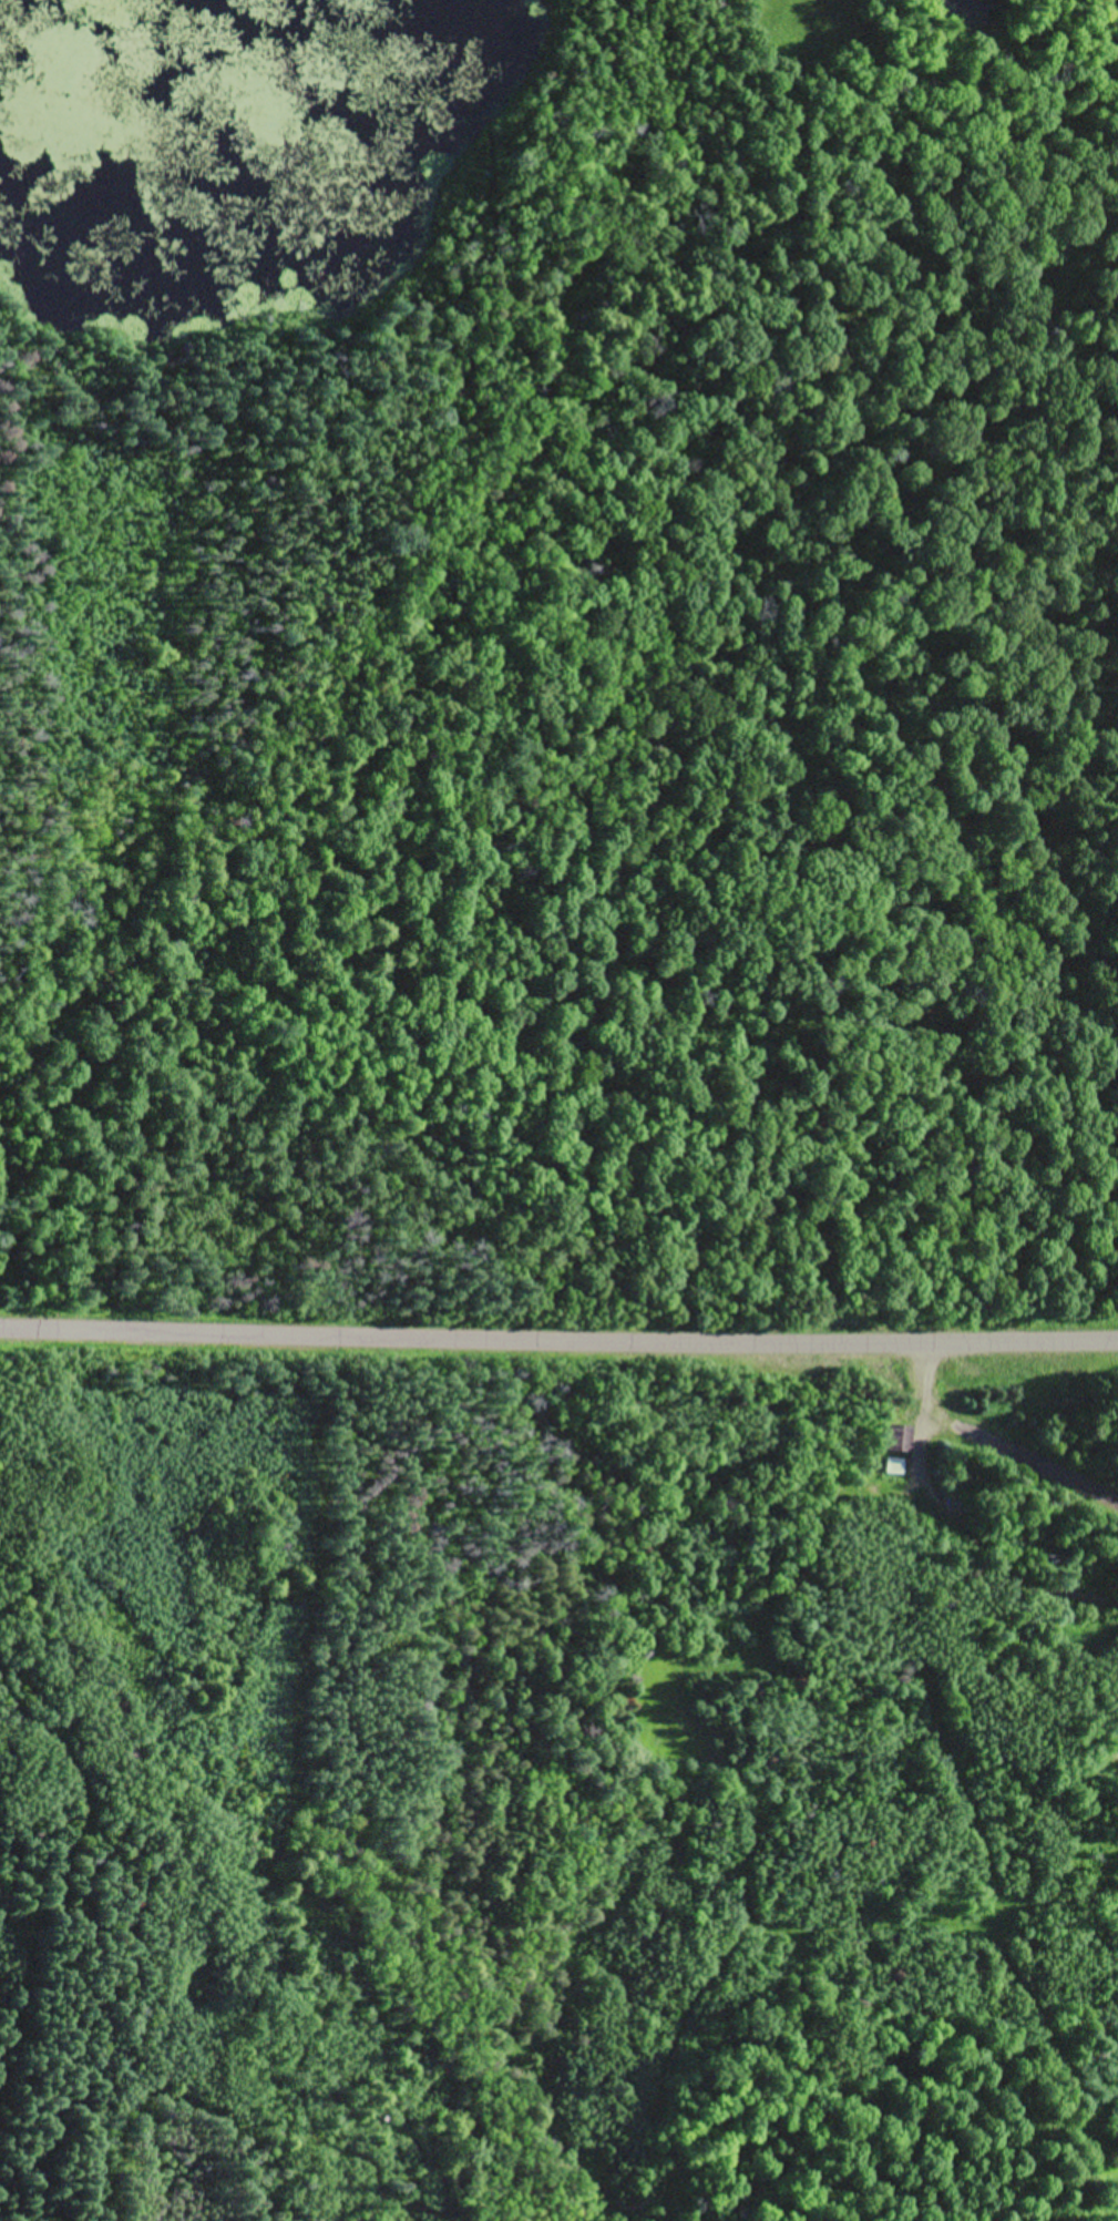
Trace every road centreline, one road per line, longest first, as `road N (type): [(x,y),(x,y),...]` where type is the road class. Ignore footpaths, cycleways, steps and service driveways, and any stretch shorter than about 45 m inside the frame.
road 1 (residential): [(0,1332),(350,1344),(1117,1349)]

